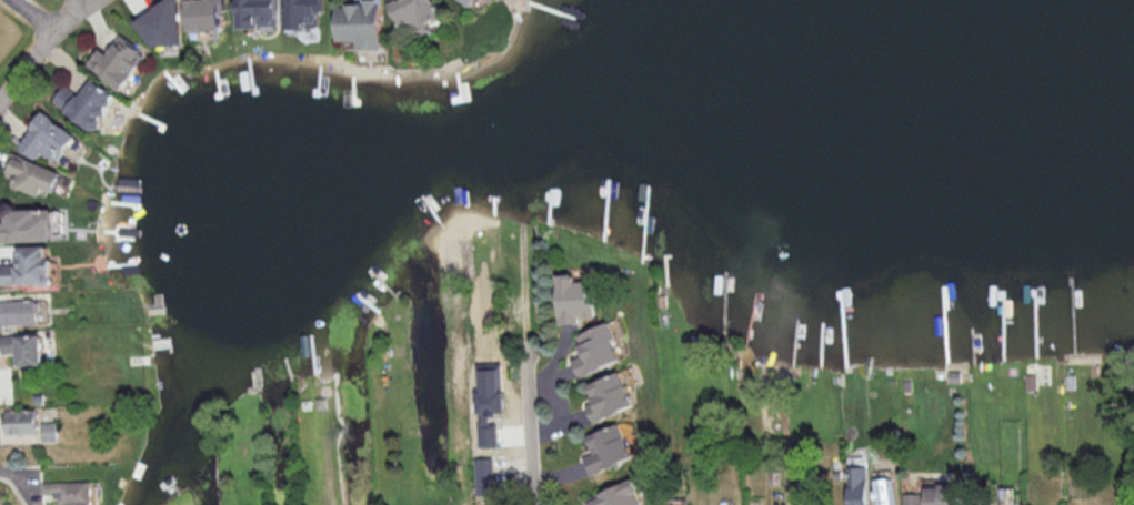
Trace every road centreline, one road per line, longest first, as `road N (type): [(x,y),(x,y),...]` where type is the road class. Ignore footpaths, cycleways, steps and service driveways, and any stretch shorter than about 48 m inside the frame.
road 1 (residential): [(534,504),(525,319)]

